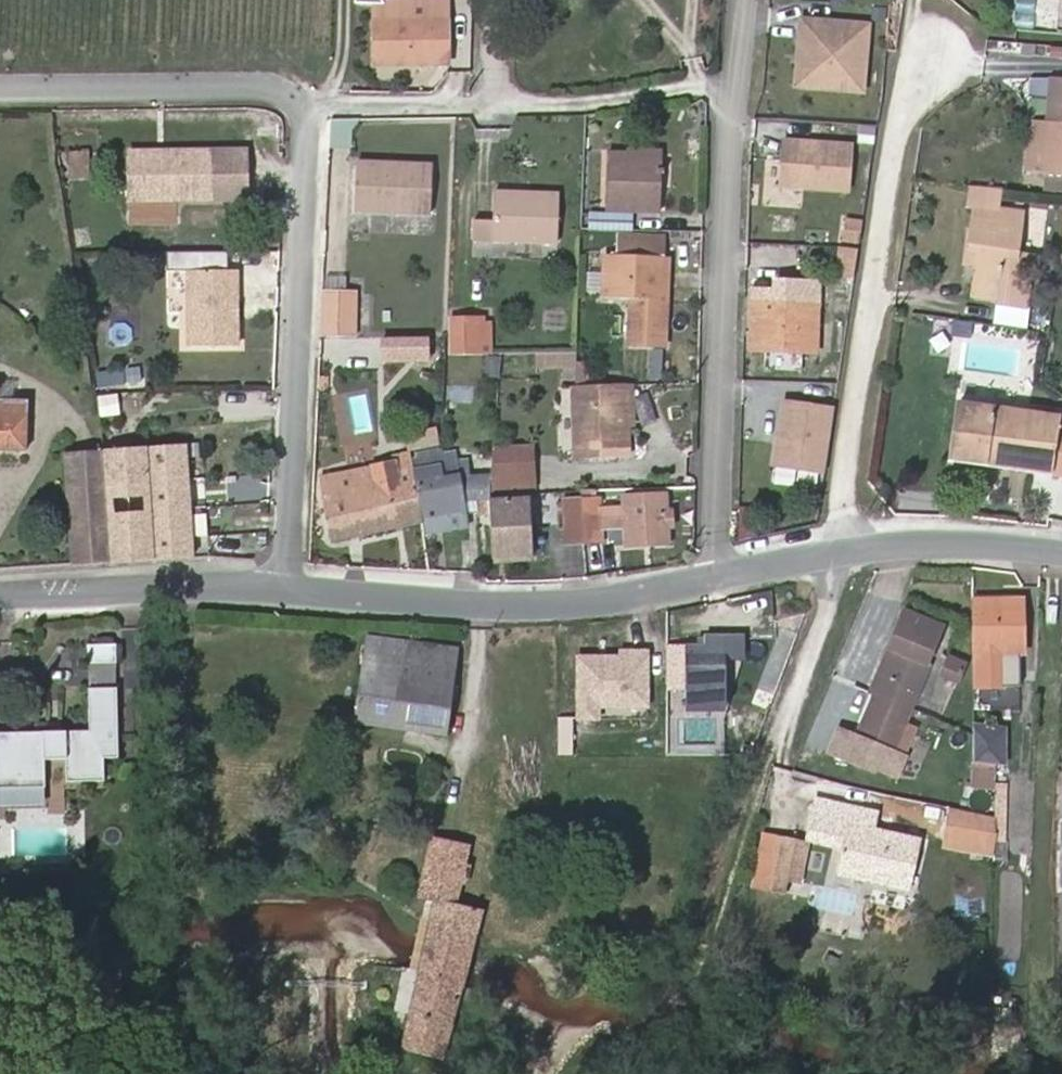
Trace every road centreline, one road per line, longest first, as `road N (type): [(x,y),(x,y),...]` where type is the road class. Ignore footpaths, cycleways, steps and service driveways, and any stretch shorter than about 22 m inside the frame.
road 1 (residential): [(305,105),(577,104),(722,87),(715,582)]
road 2 (residential): [(951,53),(908,101),(852,422),(852,553)]
road 3 (residential): [(305,105),(313,133),(292,589)]
road 4 (track): [(705,975),(852,553)]
road 5 (residential): [(715,582),(589,607),(292,589)]
road 6 (residential): [(0,90),(278,88),(305,105)]
road 7 (residential): [(292,589),(0,596)]
road 8 (residential): [(1061,555),(942,544),(852,553)]
road 9 (residential): [(852,553),(715,582)]

